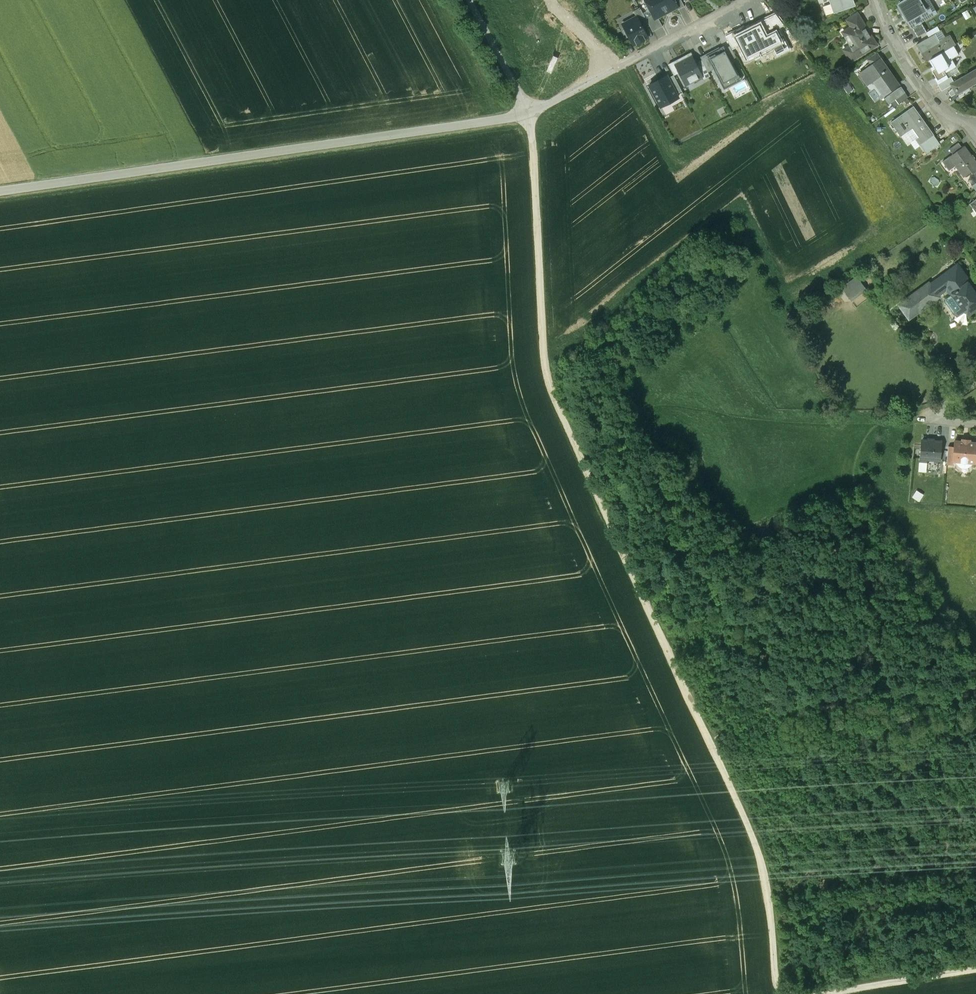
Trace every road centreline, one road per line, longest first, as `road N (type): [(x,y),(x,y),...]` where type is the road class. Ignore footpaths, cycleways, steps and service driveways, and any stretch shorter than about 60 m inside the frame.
road 1 (track): [(558,407),(746,815),(770,895),(775,975),(789,993)]
road 2 (track): [(530,113),(0,191)]
road 3 (track): [(558,407),(545,369),(530,113)]
road 4 (track): [(815,993),(975,968)]
road 5 (residential): [(964,123),(934,106),(898,54),(877,0)]
road 6 (residential): [(617,68),(750,0)]
road 7 (track): [(471,0),(530,113)]

